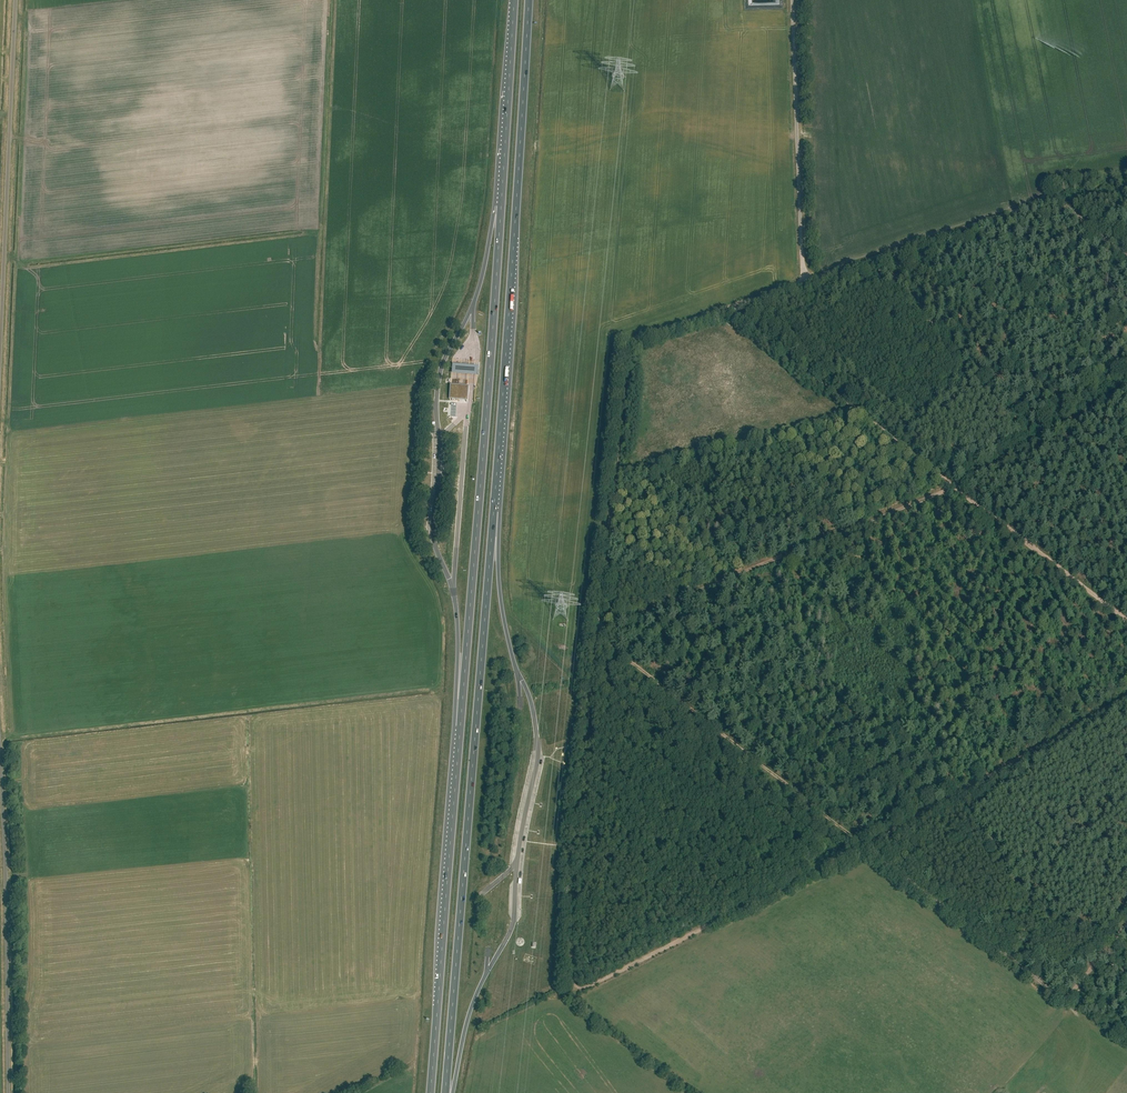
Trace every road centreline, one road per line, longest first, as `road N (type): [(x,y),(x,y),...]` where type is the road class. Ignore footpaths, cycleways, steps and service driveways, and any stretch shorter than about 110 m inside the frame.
road 1 (track): [(866,846),(598,630),(954,486)]
road 2 (track): [(597,635),(572,860),(573,986),(587,987),(866,846)]
road 3 (trunk): [(446,1092),(495,497)]
road 4 (trunk): [(502,194),(459,738)]
road 5 (trunk): [(495,497),(529,0)]
road 6 (track): [(731,308),(629,343),(598,630)]
road 7 (trunk): [(459,738),(431,1092)]
road 8 (unclassified): [(0,348),(15,0)]
road 9 (track): [(866,846),(1065,997),(1126,924)]
road 10 (unclassified): [(8,1092),(0,758)]
road 11 (unclassified): [(803,282),(792,0)]
road 12 (track): [(954,486),(747,324)]
road 13 (track): [(1126,620),(954,486)]
road 14 (track): [(1126,389),(954,486)]
road 15 (track): [(956,795),(1126,697)]
road 16 (trunk): [(514,0),(502,194)]
road 17 (trunk): [(518,673),(503,614),(495,497)]
road 18 (track): [(899,251),(1034,206),(1049,194)]
road 19 (track): [(748,301),(899,251)]
road 20 (trunk): [(452,585),(459,738)]
road 21 (trunk): [(451,1092),(486,974)]

